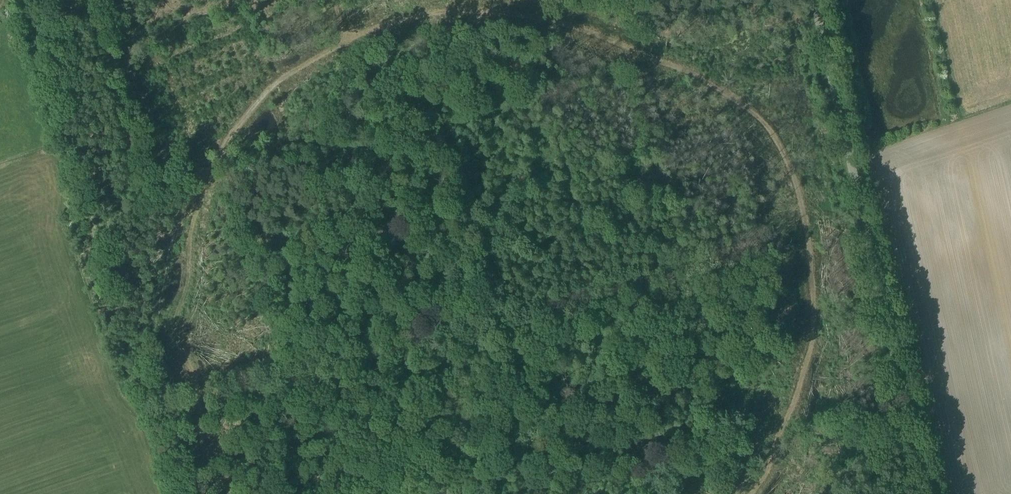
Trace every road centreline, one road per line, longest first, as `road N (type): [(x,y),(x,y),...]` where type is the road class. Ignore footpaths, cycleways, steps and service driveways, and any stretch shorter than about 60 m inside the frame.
road 1 (unclassified): [(937,493),(822,0)]

